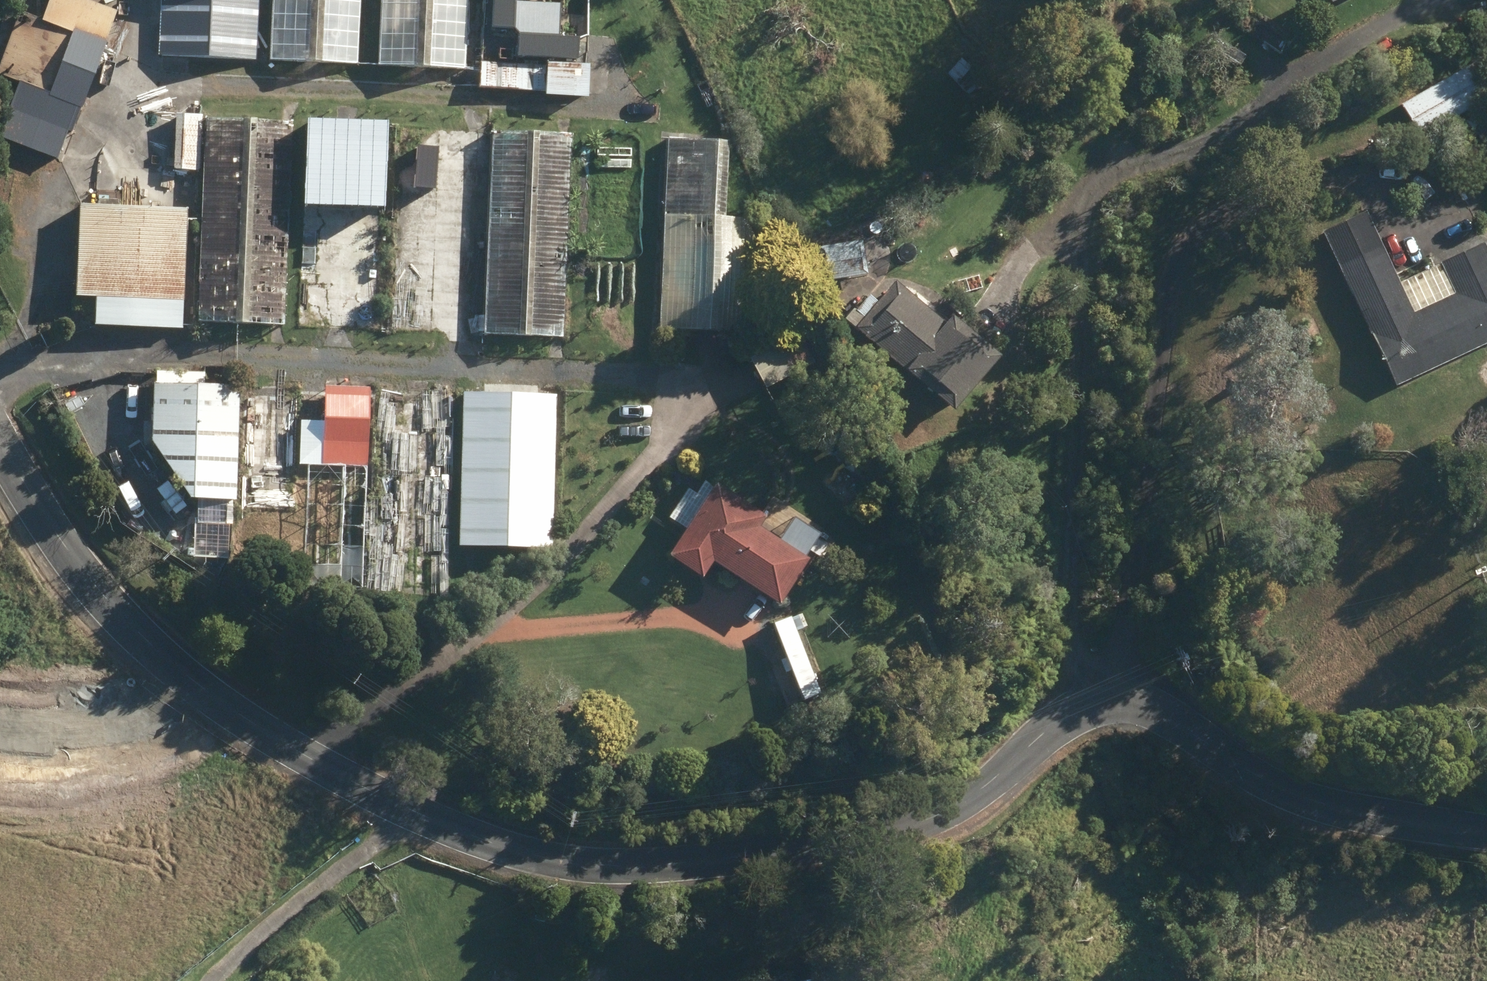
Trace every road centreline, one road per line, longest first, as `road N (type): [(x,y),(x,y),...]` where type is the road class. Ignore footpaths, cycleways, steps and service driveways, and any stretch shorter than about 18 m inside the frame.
road 1 (unclassified): [(1486,829),(1301,799),(1144,715),(1101,714),(1052,733),(901,840),(640,863),(562,856),(469,831),(401,802),(239,714),(159,653),(91,581),(0,447)]
road 2 (track): [(322,763),(490,622),(616,500),(662,444),(676,415),(677,390),(662,375),(79,351),(0,390)]
road 3 (track): [(1069,726),(1079,259),(1091,198),(1126,171),(1175,159),(1242,119),(1307,66),(1415,0)]
road 4 (track): [(1122,714),(1161,318),(1199,234),(1255,198),(1325,176),(1401,174),(1459,200)]
road 5 (track): [(140,78),(442,93),(467,105),(575,117),(611,100),(611,61)]
road 6 (track): [(0,343),(24,327),(50,238),(129,110),(146,0)]
road 7 (track): [(988,316),(1044,234),(1091,198),(1113,111),(1120,0)]
road 8 (track): [(423,812),(251,943),(215,980)]
road 9 (track): [(24,327),(177,524)]
road 10 (track): [(490,622),(726,613)]
road 11 (unknown): [(216,697),(104,725),(0,722)]

